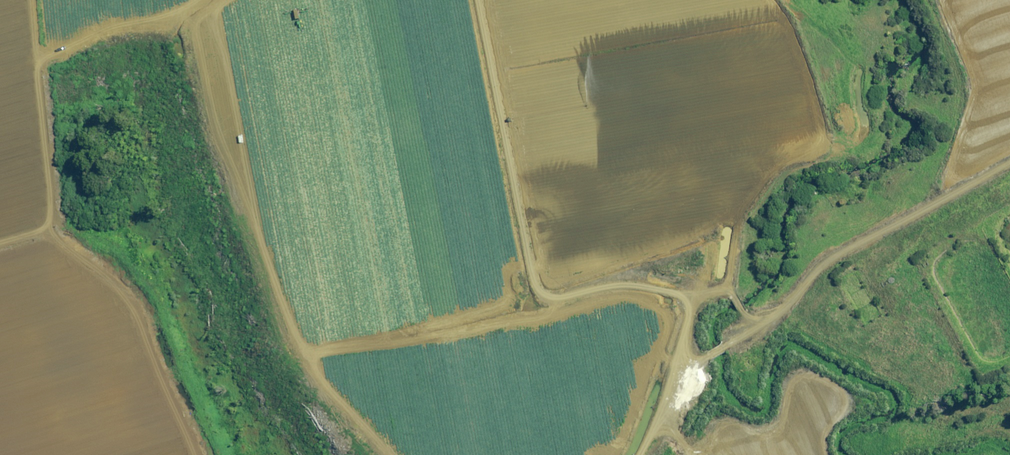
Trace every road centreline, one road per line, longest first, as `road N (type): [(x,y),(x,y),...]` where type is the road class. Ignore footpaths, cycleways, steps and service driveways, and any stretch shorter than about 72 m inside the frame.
road 1 (track): [(478,0),(535,285),(549,297),(625,281),(690,294),(685,332),(659,389)]
road 2 (track): [(637,454),(659,389),(682,366),(774,313),(831,257),(1009,161)]
road 3 (track): [(0,245),(55,222),(51,91),(215,0)]

